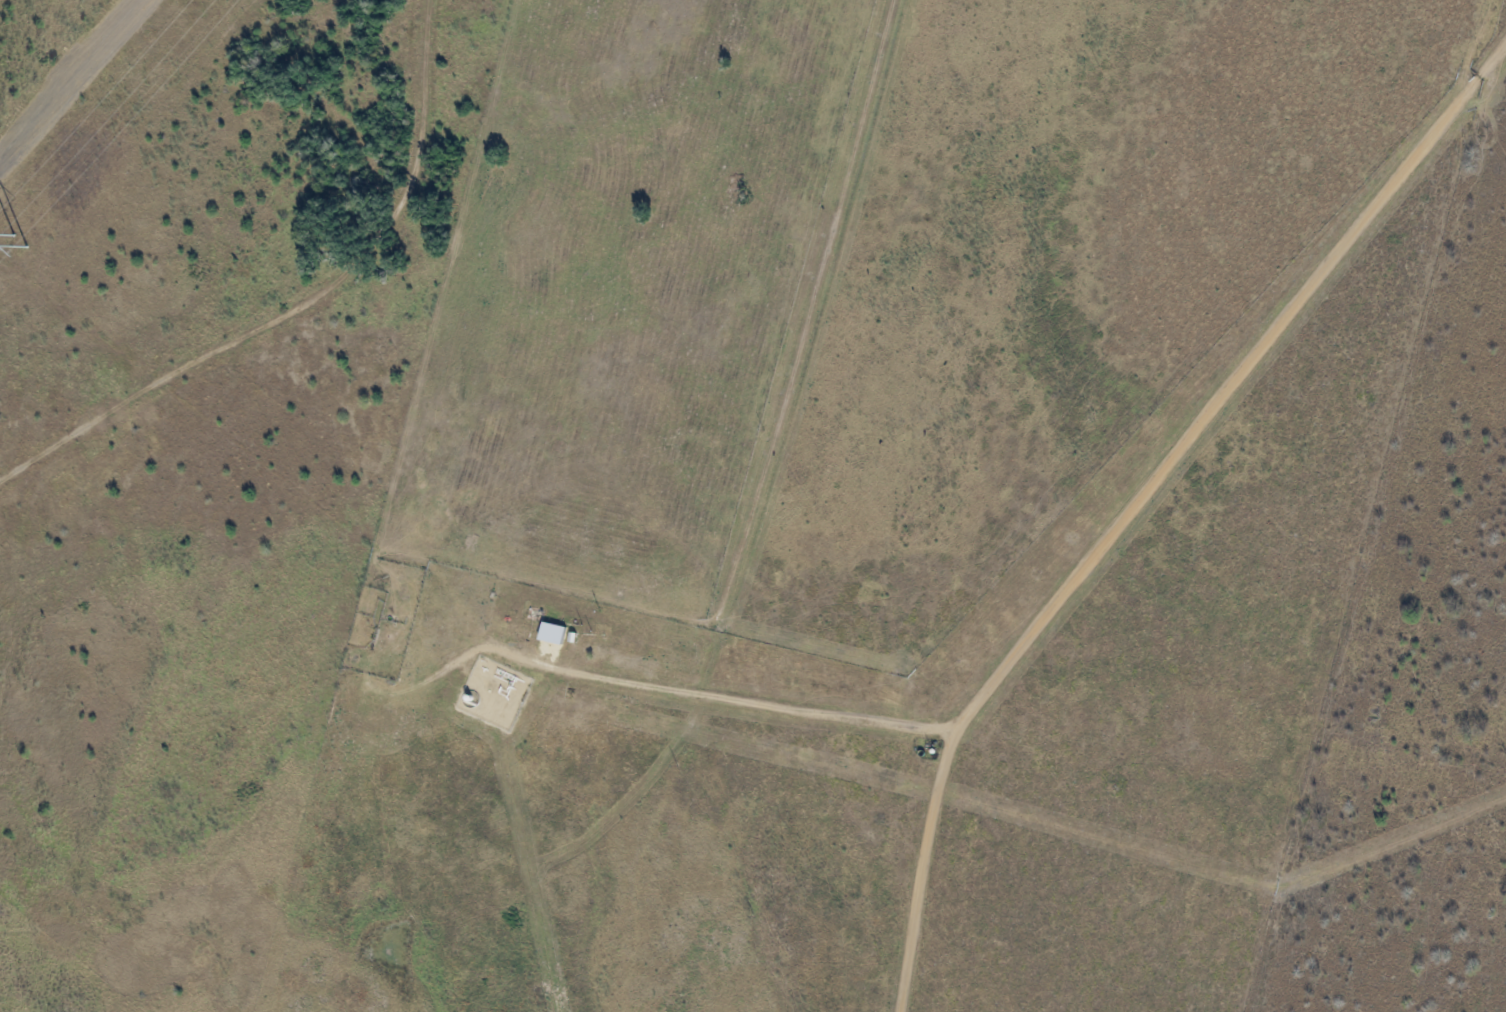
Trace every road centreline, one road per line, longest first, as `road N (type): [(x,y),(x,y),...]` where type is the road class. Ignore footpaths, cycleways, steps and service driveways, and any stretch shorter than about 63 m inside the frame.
road 1 (track): [(615,673),(947,730),(1505,33)]
road 2 (track): [(903,1011),(947,730)]

